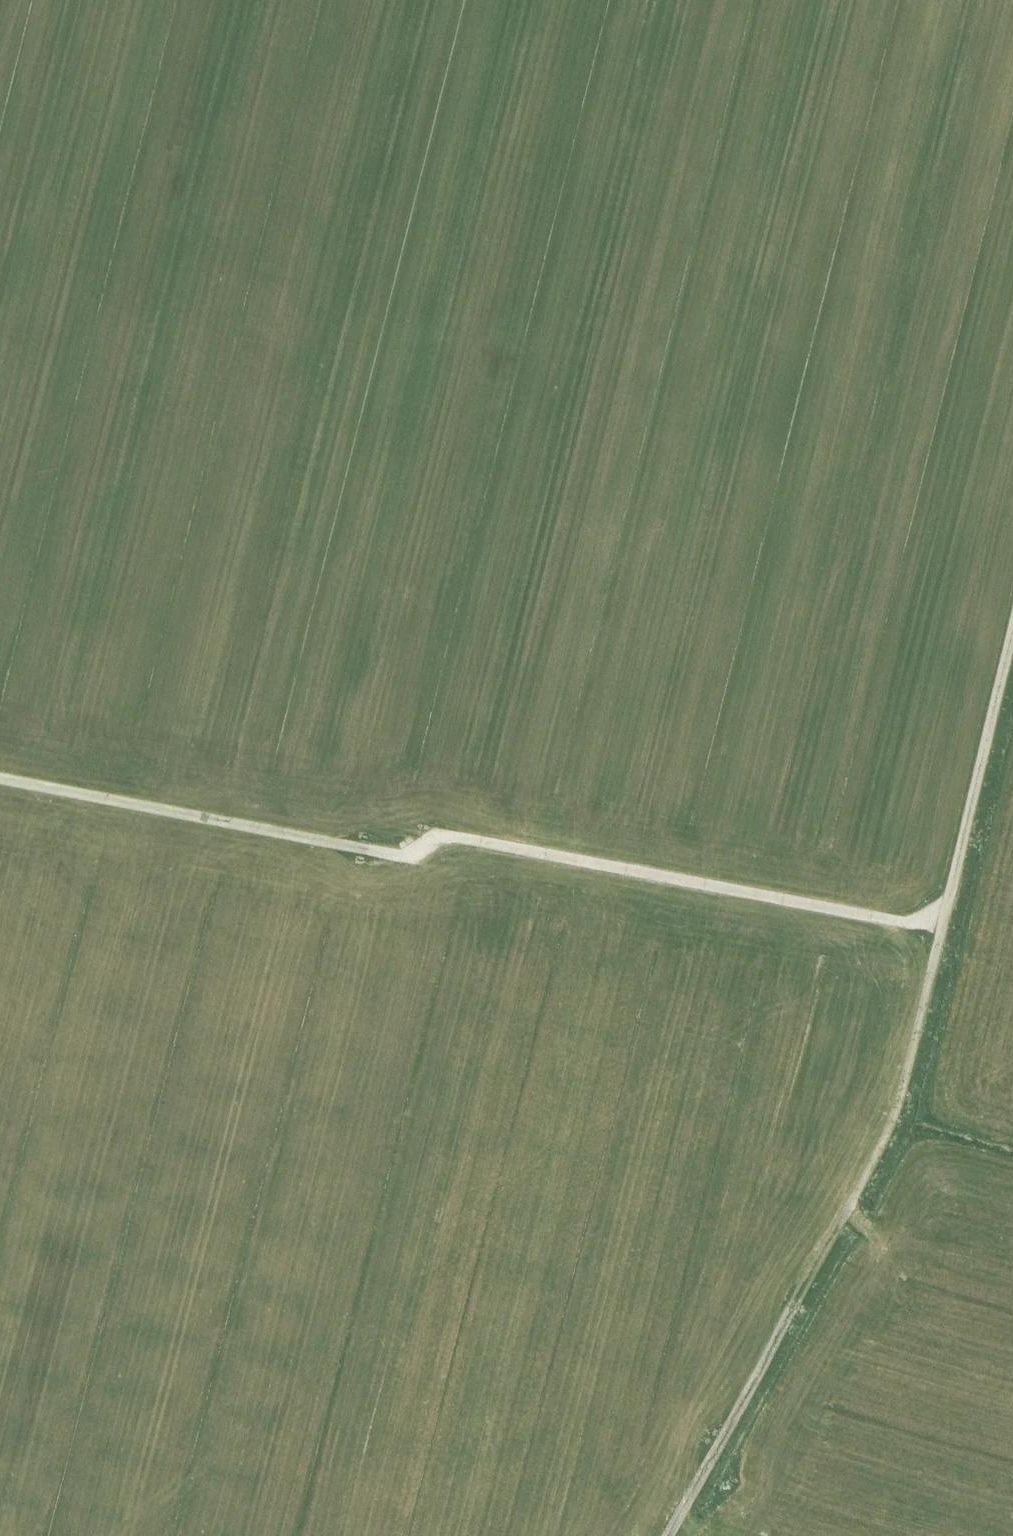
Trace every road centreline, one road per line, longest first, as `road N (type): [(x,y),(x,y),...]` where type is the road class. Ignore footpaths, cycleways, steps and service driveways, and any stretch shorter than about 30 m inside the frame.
road 1 (unclassified): [(669,1535),(884,1147),(1012,639)]

